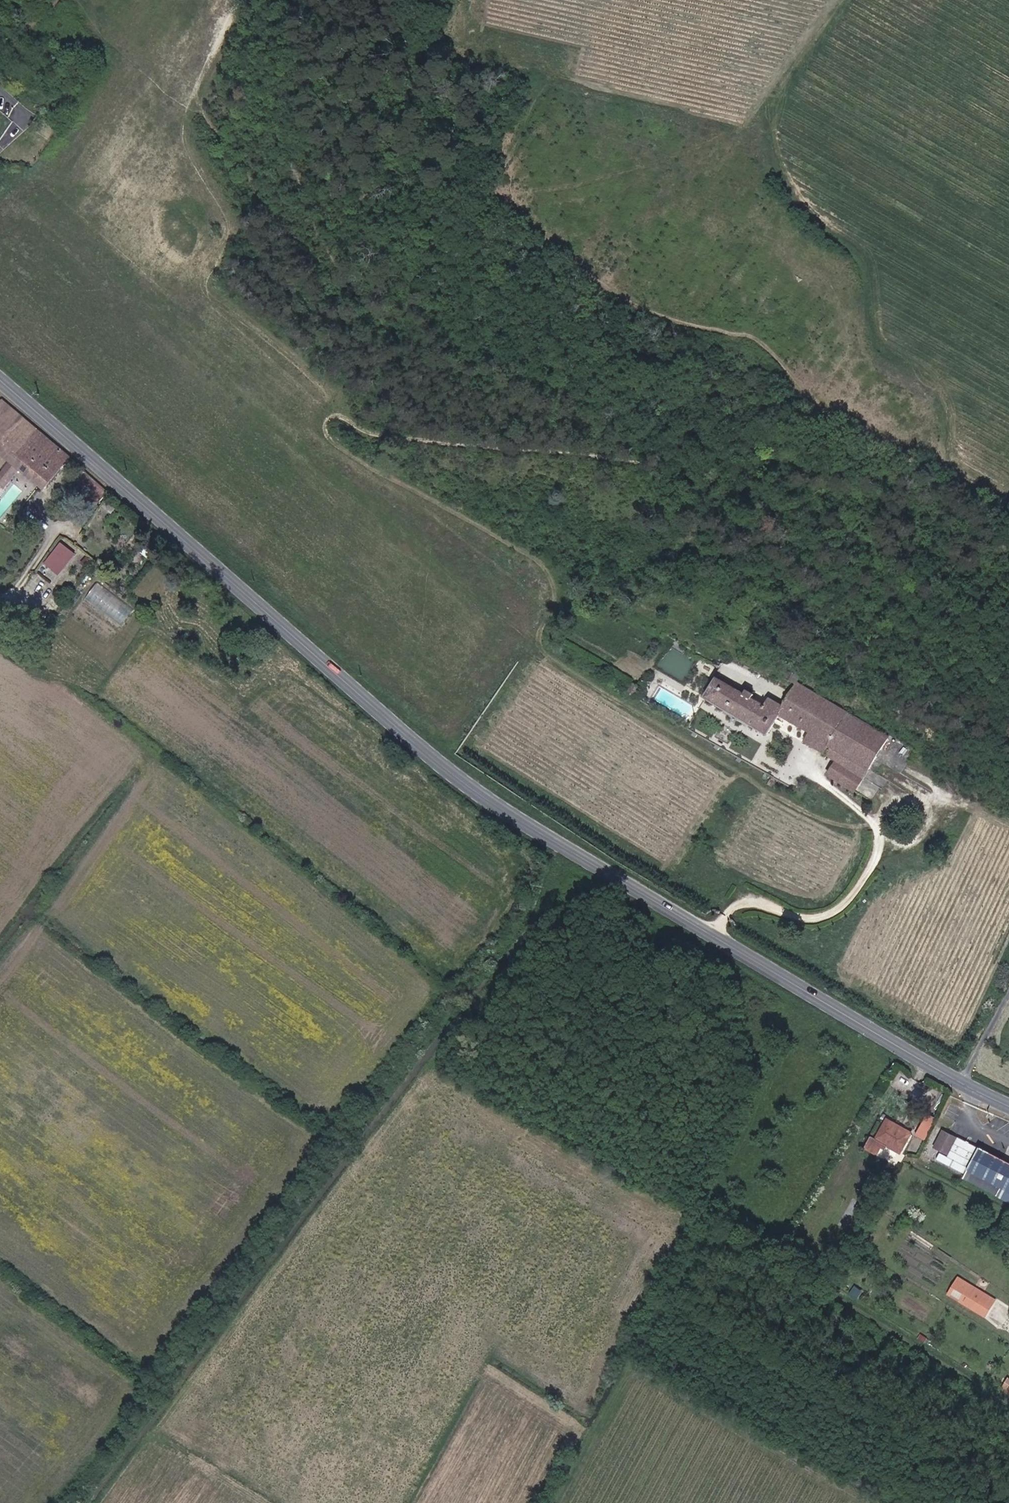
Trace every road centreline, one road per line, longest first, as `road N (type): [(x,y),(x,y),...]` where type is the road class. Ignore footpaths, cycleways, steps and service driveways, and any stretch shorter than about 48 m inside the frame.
road 1 (primary): [(0,379),(464,782),(925,1062),(1008,1103)]

